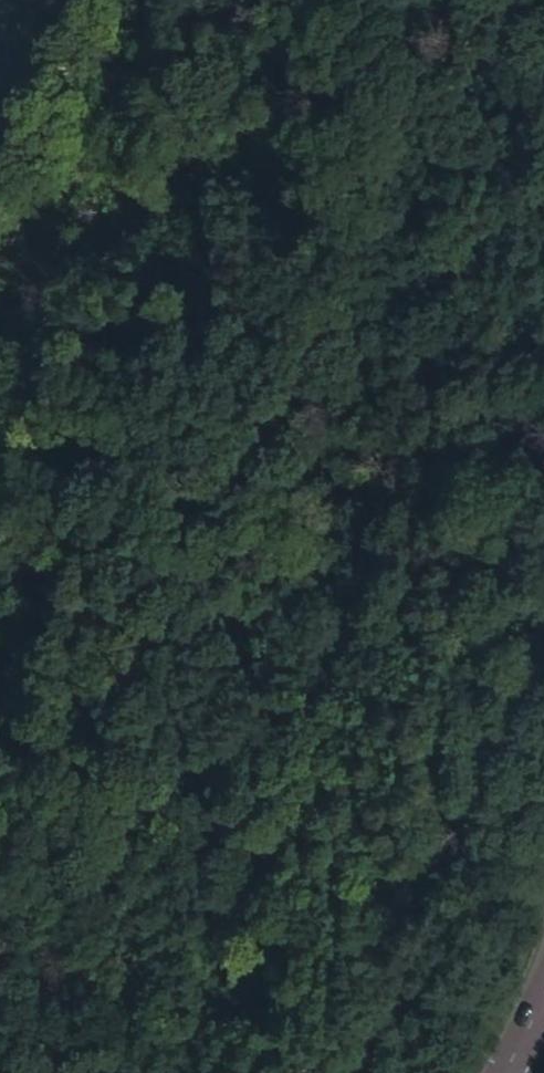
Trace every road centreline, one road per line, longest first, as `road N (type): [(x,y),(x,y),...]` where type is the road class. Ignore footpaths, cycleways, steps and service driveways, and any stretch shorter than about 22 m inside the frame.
road 1 (track): [(0,190),(61,88),(100,0)]

